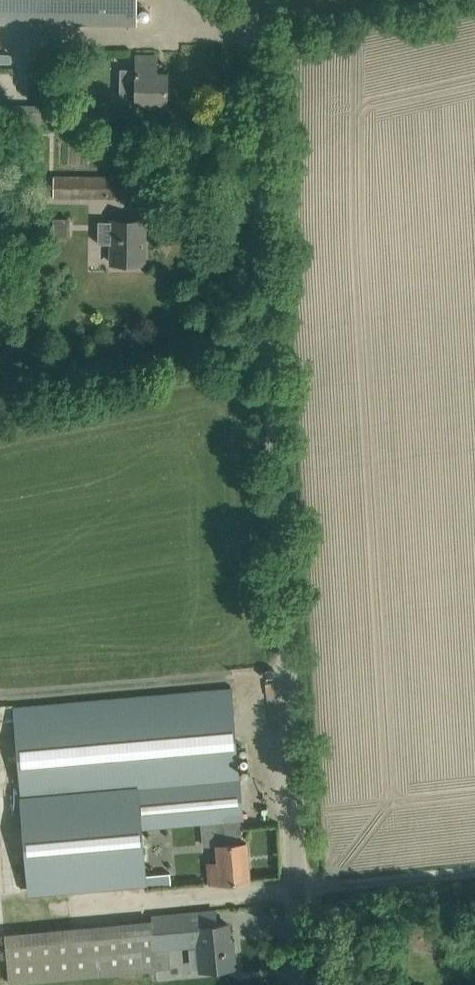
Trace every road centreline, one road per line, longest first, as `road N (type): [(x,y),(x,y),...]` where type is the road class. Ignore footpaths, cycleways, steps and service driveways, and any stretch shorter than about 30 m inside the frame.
road 1 (unclassified): [(298,984),(267,278),(266,0)]
road 2 (track): [(297,887),(474,869)]

